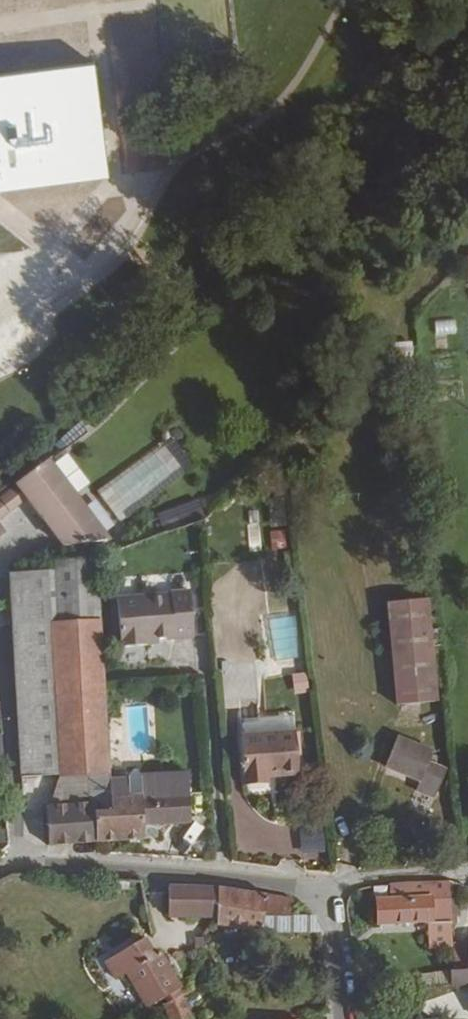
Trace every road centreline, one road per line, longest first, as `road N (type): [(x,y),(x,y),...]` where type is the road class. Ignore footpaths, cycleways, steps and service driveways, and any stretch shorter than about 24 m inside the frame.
road 1 (residential): [(310,892),(17,859)]
road 2 (unclassified): [(0,673),(17,859)]
road 3 (residential): [(310,892),(467,868)]
road 4 (residential): [(342,1018),(332,922),(310,892)]

